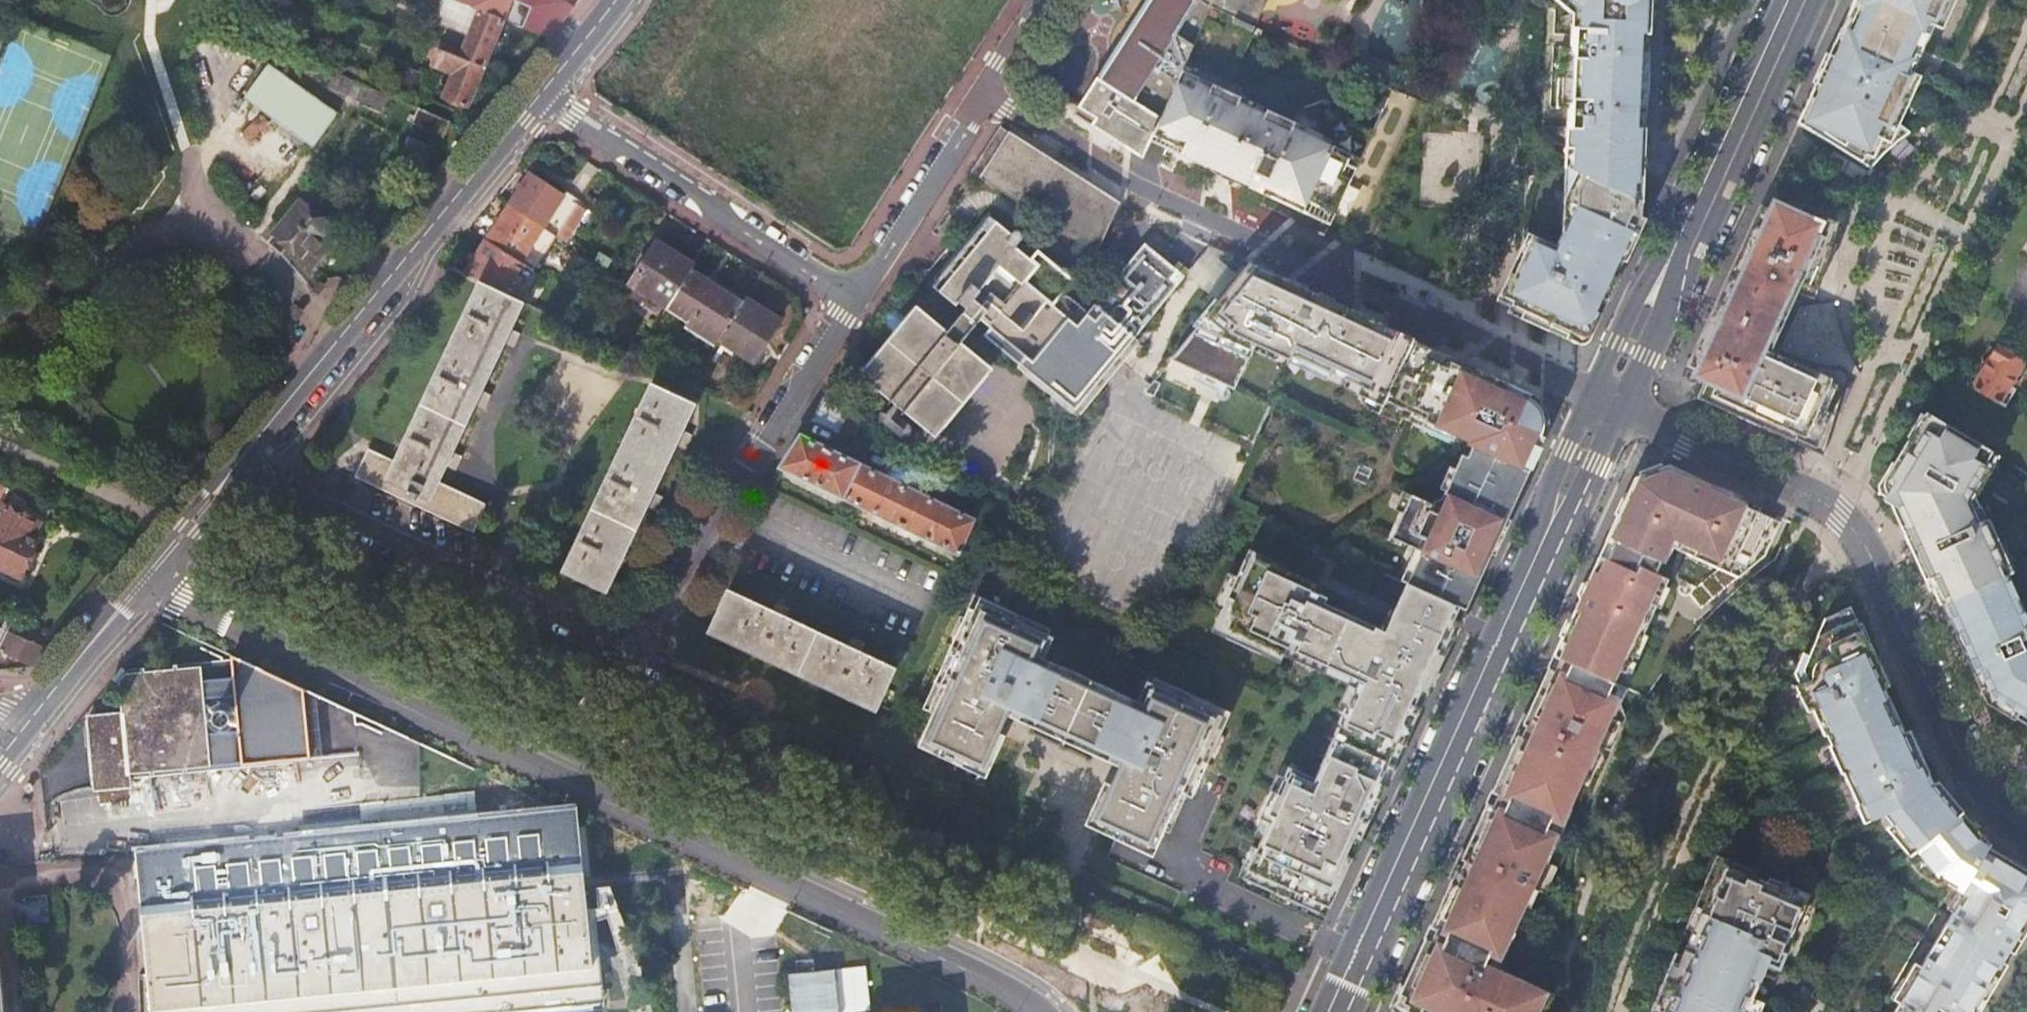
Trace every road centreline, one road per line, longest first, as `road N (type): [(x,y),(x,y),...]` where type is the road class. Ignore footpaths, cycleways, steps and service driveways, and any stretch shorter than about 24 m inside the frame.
road 1 (residential): [(1036,1011),(995,984),(143,583)]
road 2 (residential): [(1592,394),(1163,197),(987,97)]
road 3 (tertiary): [(143,583),(539,98)]
road 4 (residential): [(1617,406),(1840,517),(1869,558),(1940,729),(1983,796),(2026,832)]
road 5 (secondary): [(1337,1011),(1548,548)]
road 6 (residential): [(539,98),(856,302)]
road 7 (secondary): [(1672,253),(1790,0)]
road 8 (residential): [(137,1011),(122,895),(109,880),(92,875),(0,885),(2,865)]
road 9 (residential): [(856,302),(987,97)]
road 10 (tertiary): [(26,728),(143,583)]
road 11 (residential): [(764,443),(856,302)]
road 12 (secondary): [(1617,406),(1661,305),(1672,253)]
road 13 (secondary): [(1592,394),(1554,473),(1548,548)]
road 14 (secondary): [(1672,253),(1639,297),(1592,394)]
road 15 (secondary): [(1548,548),(1617,406)]
road 16 (tertiary): [(539,98),(616,0)]

